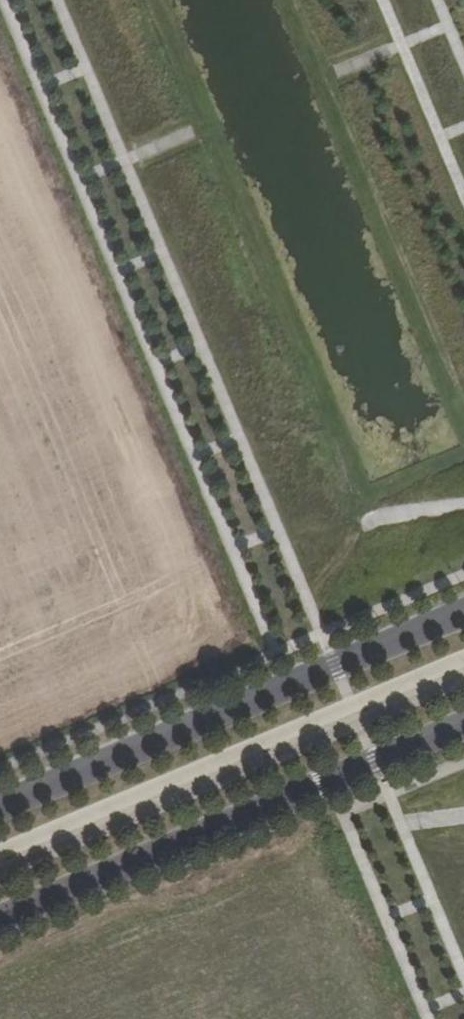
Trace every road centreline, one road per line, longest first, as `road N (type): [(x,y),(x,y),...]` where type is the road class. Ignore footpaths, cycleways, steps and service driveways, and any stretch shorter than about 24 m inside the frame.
road 1 (unclassified): [(463,612),(0,806)]
road 2 (unclassified): [(0,922),(463,729)]

